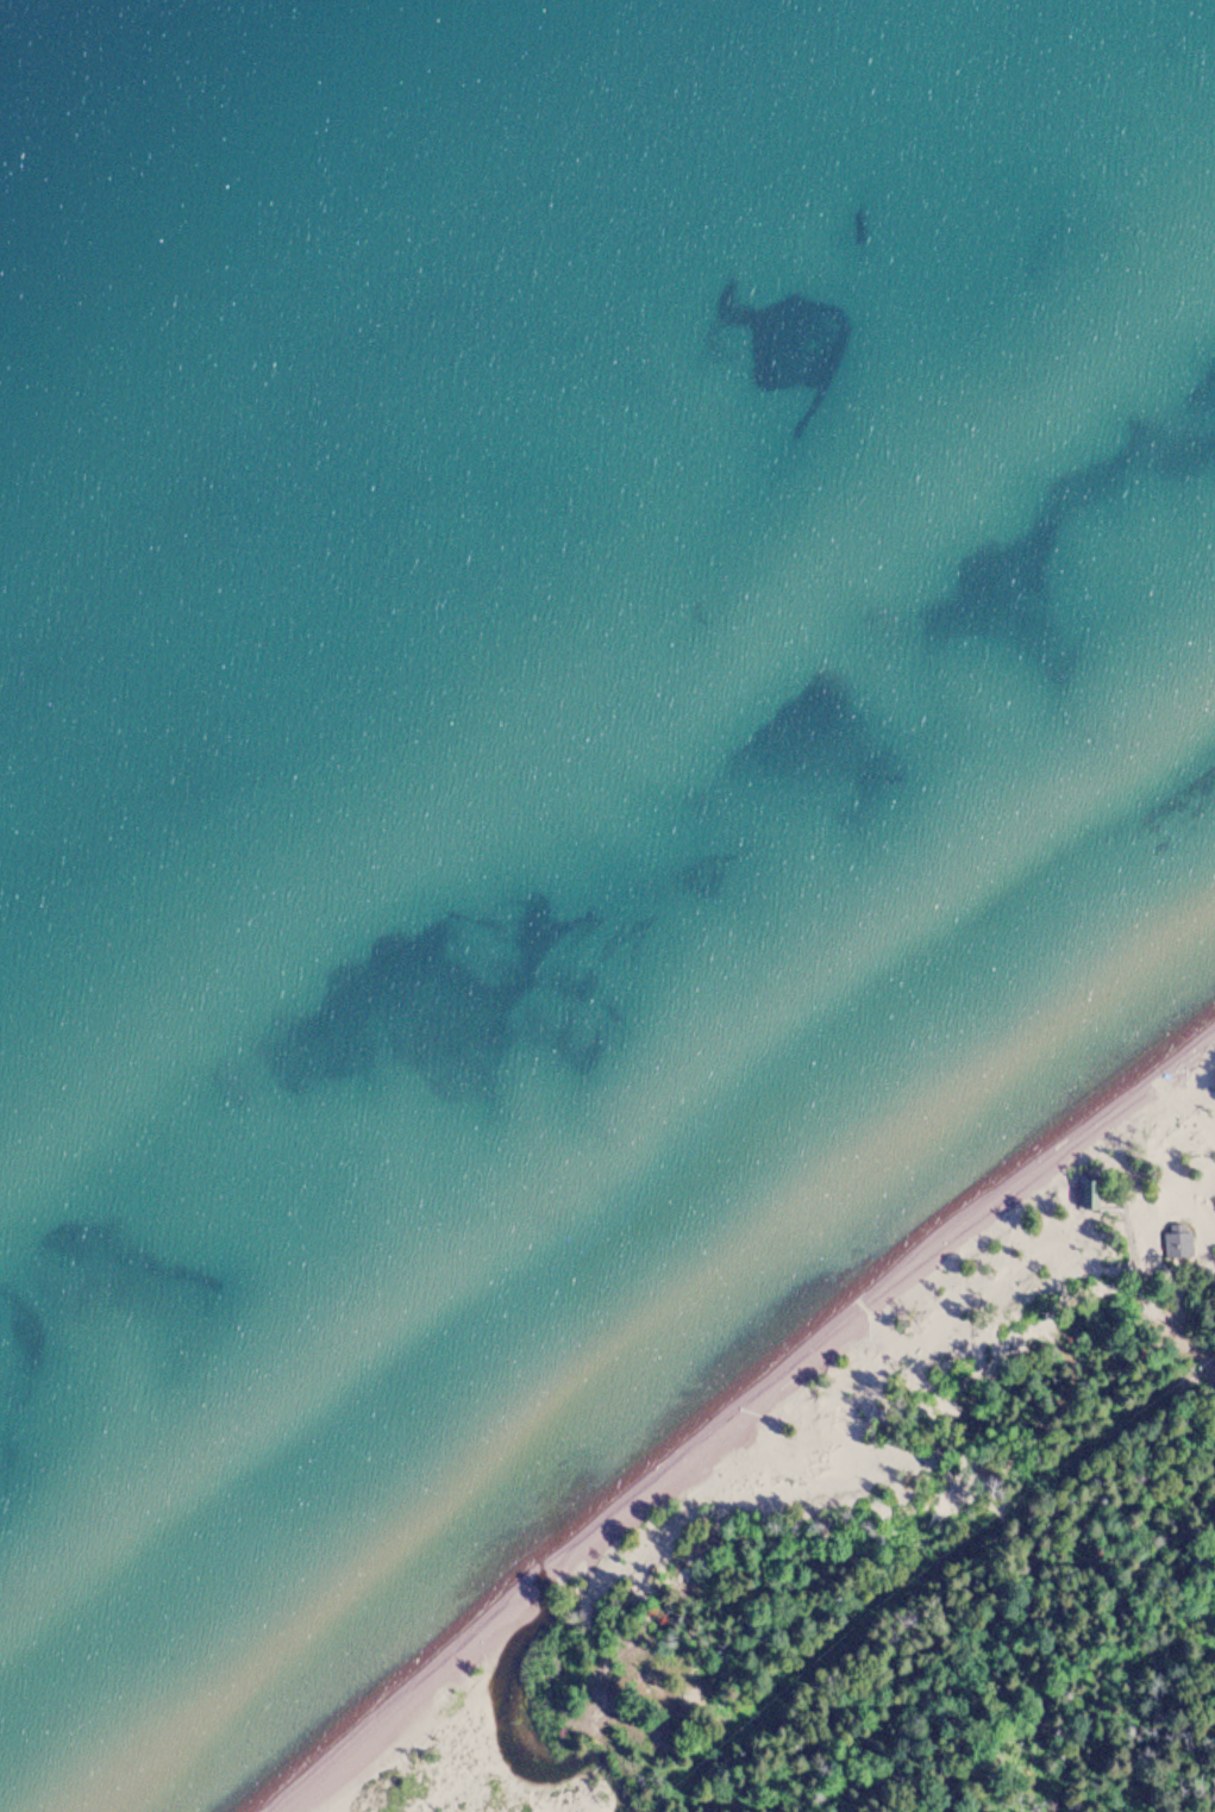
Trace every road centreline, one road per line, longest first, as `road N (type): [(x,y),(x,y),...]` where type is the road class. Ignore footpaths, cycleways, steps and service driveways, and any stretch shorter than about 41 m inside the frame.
road 1 (track): [(684,1811),(750,1716),(948,1544),(1214,1338)]

